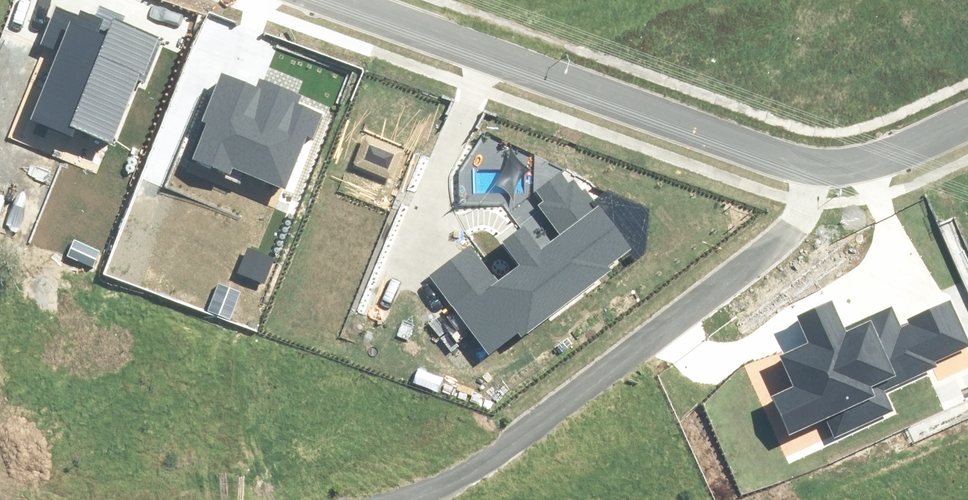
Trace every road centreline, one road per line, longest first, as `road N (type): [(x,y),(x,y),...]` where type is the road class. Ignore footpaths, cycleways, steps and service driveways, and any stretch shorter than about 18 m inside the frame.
road 1 (residential): [(791,155),(752,237),(507,417),(446,457),(307,499)]
road 2 (residential): [(791,155),(757,150),(342,0)]
road 3 (residential): [(967,107),(863,151),(791,155)]

